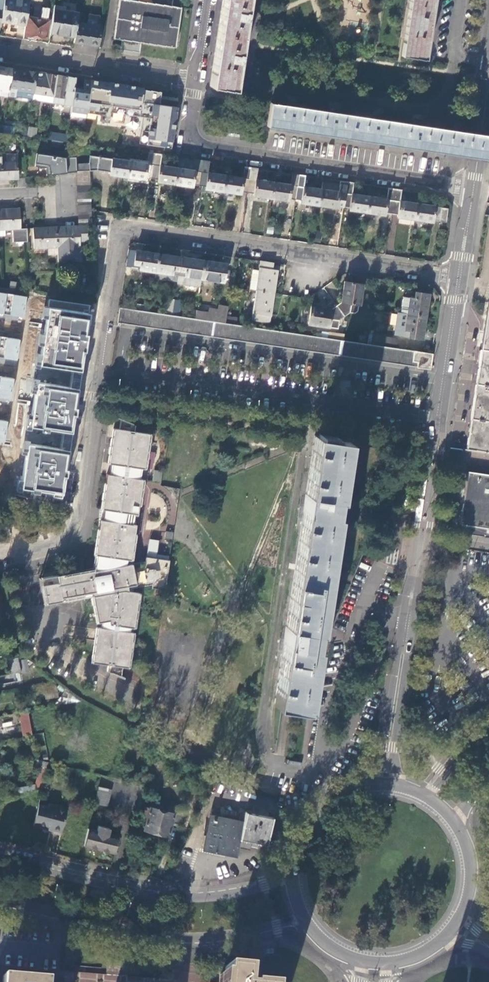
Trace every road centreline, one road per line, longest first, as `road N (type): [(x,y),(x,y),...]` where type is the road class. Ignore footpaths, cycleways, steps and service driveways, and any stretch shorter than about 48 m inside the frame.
road 1 (residential): [(459,277),(121,229),(75,524),(57,545),(0,558)]
road 2 (tertiary): [(459,277),(385,784)]
road 3 (residential): [(195,81),(186,145),(474,190)]
road 4 (secondary): [(0,899),(162,938),(305,922)]
road 5 (secondary): [(291,876),(193,896),(0,852)]
road 6 (residential): [(195,81),(0,52)]
road 7 (secondary): [(385,784),(353,788),(312,816),(291,876)]

